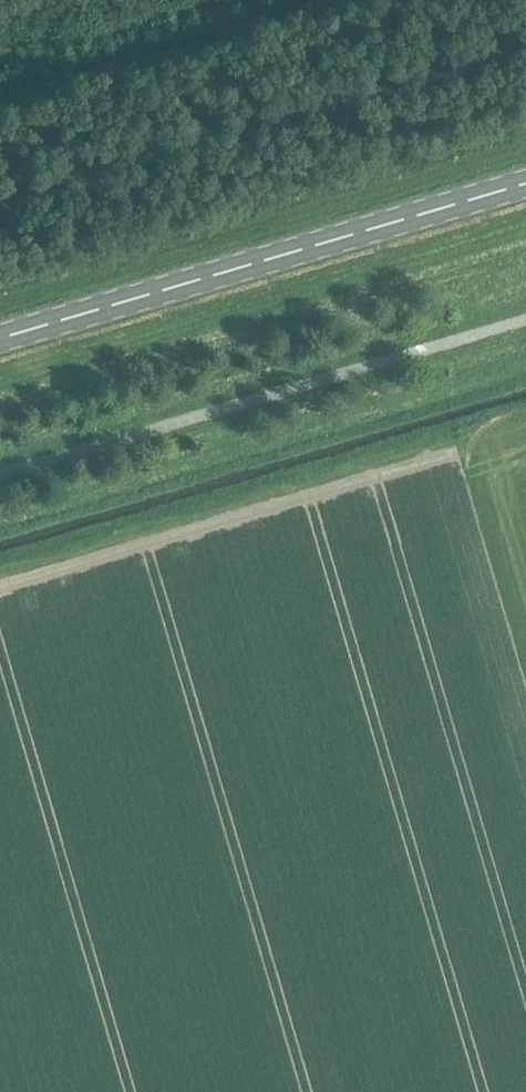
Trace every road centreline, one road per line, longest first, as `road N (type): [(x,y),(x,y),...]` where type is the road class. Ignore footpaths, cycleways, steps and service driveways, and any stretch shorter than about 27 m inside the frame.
road 1 (secondary): [(0,327),(525,175)]

